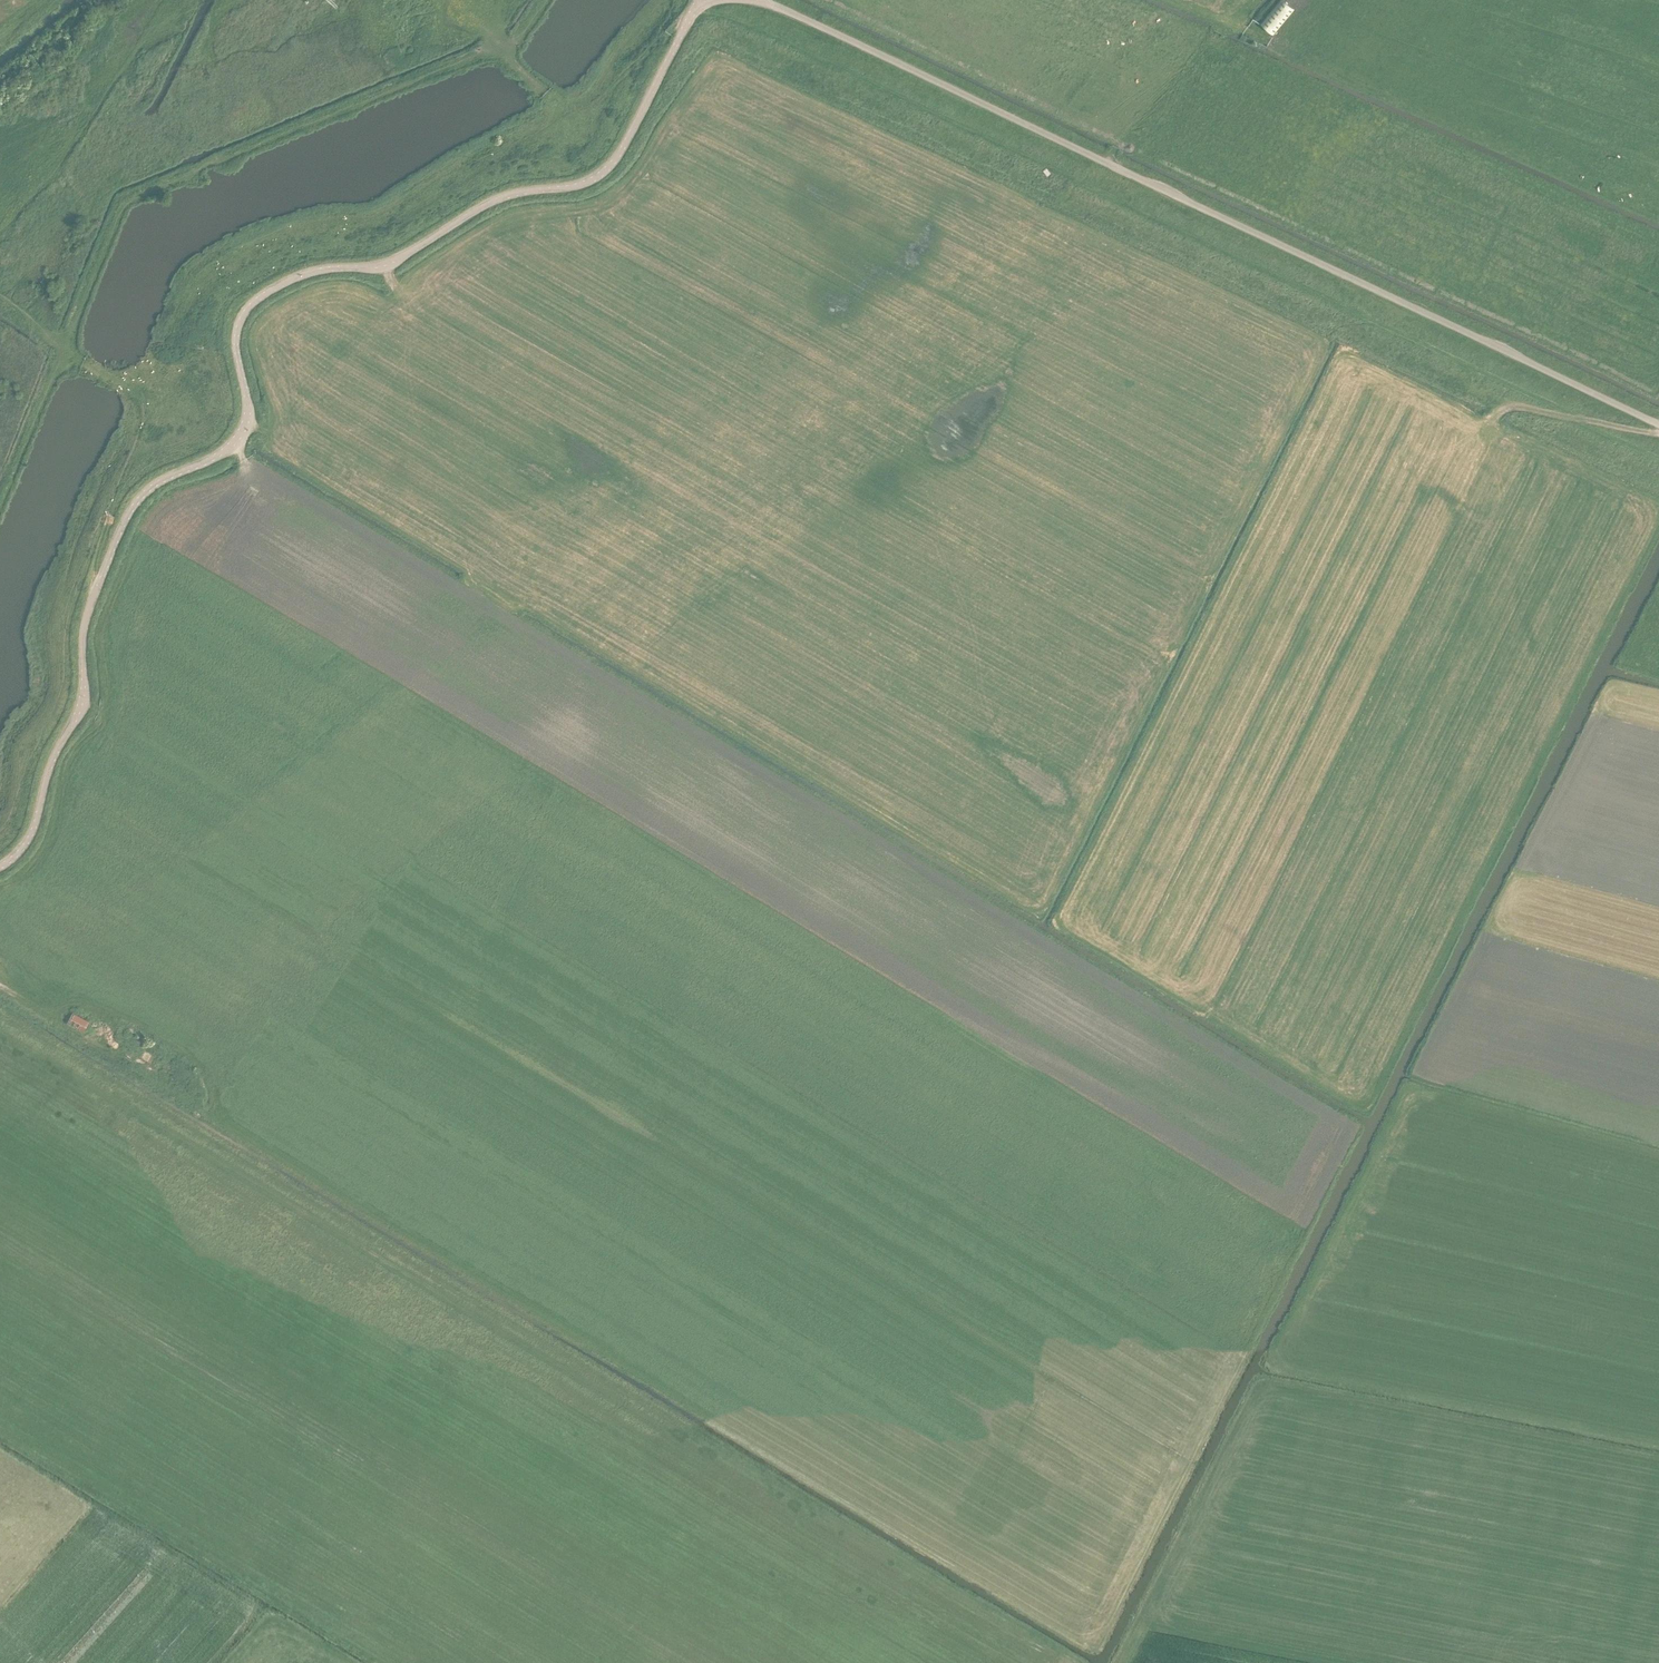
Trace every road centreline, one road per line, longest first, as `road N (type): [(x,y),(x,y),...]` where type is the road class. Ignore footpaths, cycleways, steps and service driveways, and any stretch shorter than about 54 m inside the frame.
road 1 (unclassified): [(0,867),(27,842),(48,765),(77,715),(91,607),(132,510),(147,491),(240,437),(249,414),(236,337),(247,308),(317,270),(392,260),(507,195),(600,175),(629,138),(696,5)]
road 2 (unclassified): [(1658,425),(764,0)]
road 3 (track): [(92,603),(118,487),(149,410),(134,392),(65,352)]
road 4 (track): [(222,1118),(0,986)]
road 5 (track): [(504,48),(566,106),(591,107),(684,26)]
road 6 (track): [(1496,426),(1500,411),(1519,406),(1658,432)]

